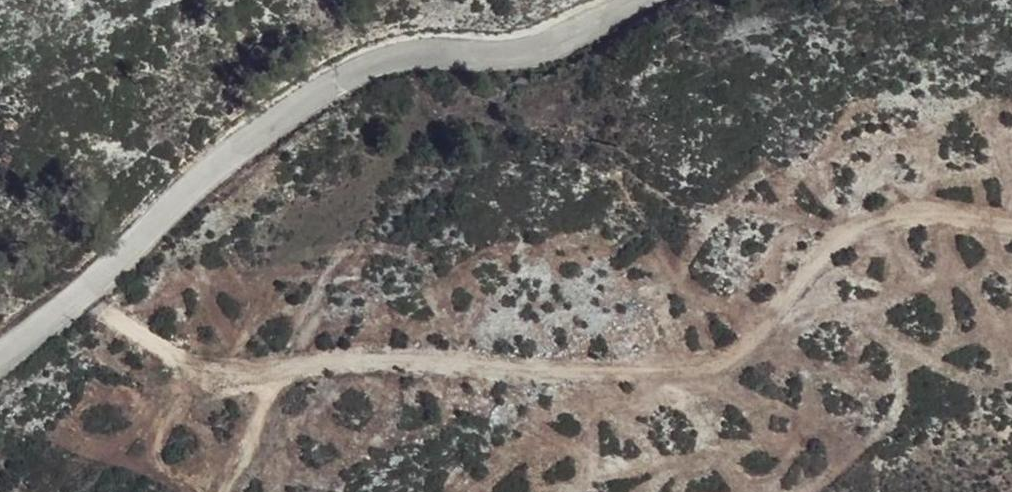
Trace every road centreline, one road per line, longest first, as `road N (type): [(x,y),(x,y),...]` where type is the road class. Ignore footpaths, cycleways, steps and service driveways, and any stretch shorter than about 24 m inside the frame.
road 1 (track): [(226,491),(268,390),(287,371),(324,361),(687,365),(740,348),(851,243),(914,214),(1011,226)]
road 2 (unclassified): [(632,0),(532,52),(392,58),(314,93),(0,349)]

